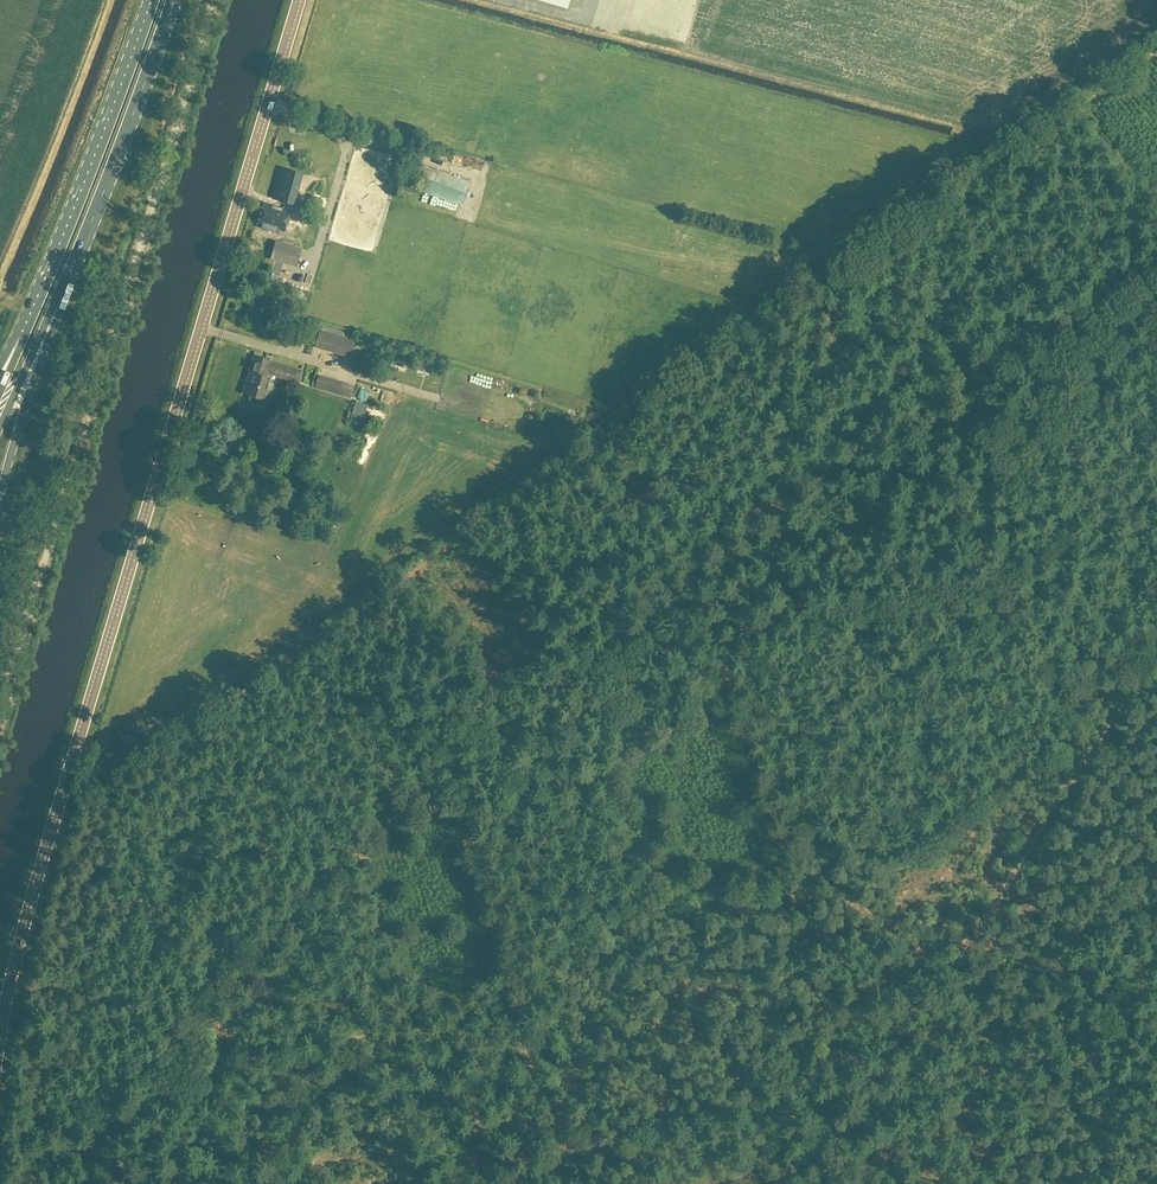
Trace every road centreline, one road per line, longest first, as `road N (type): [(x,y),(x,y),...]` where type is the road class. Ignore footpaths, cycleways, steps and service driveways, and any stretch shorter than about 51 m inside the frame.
road 1 (tertiary): [(0,1039),(27,916),(303,0)]
road 2 (trunk): [(152,0),(23,340)]
road 3 (trunk): [(67,283),(175,0)]
road 4 (trunk): [(0,495),(67,283)]
road 5 (trunk): [(0,428),(67,283)]

